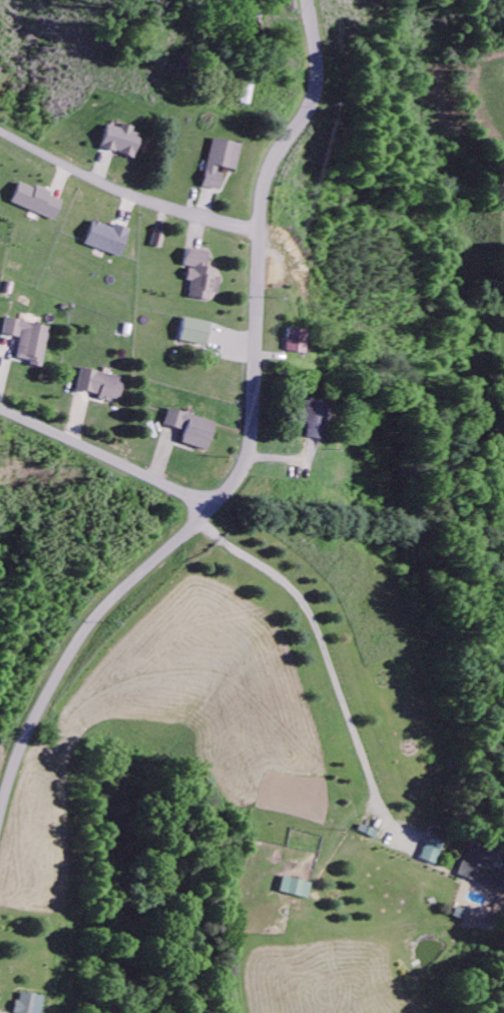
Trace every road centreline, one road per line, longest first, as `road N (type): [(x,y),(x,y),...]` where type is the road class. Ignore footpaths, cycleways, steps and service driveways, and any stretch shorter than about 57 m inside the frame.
road 1 (residential): [(0,799),(32,718),(86,626),(218,497),(245,453),(263,190),(315,81),(307,0)]
road 2 (residential): [(207,507),(0,412)]

